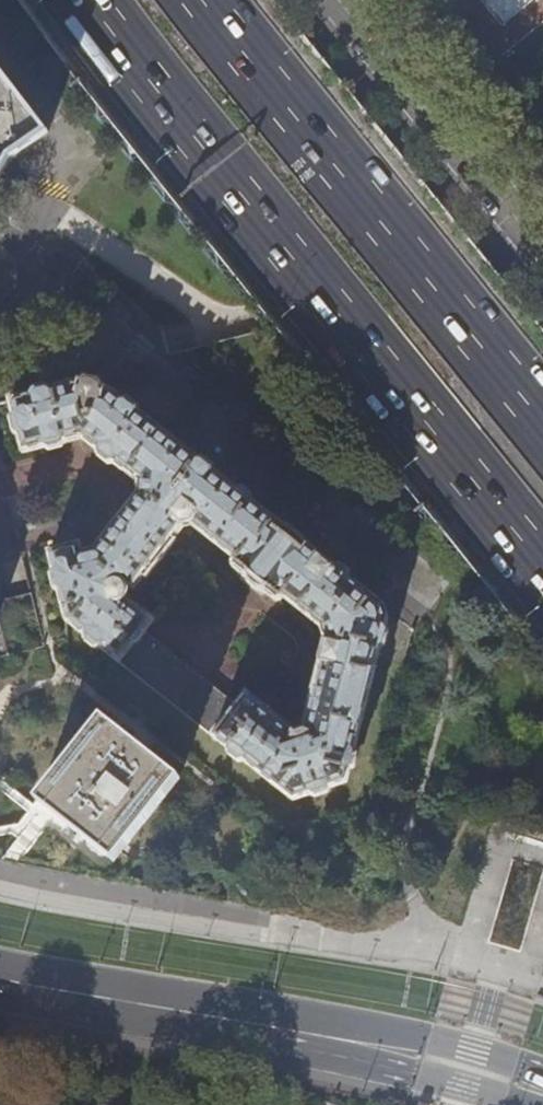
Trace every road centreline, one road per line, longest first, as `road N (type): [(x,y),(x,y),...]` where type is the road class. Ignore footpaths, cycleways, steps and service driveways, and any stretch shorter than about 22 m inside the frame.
road 1 (trunk): [(88,0),(542,567)]
road 2 (primary): [(0,980),(418,1055),(542,1093)]
road 3 (trunk): [(542,420),(204,0)]
road 4 (residential): [(75,300),(428,584)]
road 5 (residential): [(339,0),(542,252)]

